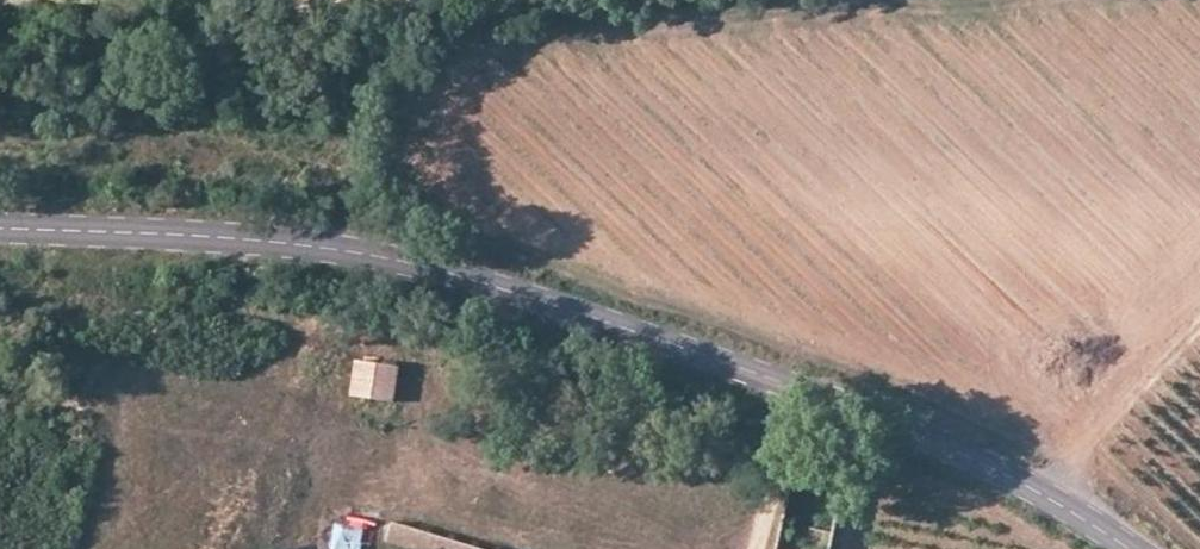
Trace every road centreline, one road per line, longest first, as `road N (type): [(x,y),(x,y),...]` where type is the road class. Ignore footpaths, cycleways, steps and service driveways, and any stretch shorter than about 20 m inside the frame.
road 1 (tertiary): [(0,235),(374,258),(702,331),(1012,466),(1130,548)]
road 2 (track): [(244,246),(242,305),(296,318),(336,351),(322,402),(369,416)]
road 3 (track): [(757,548),(816,375)]

